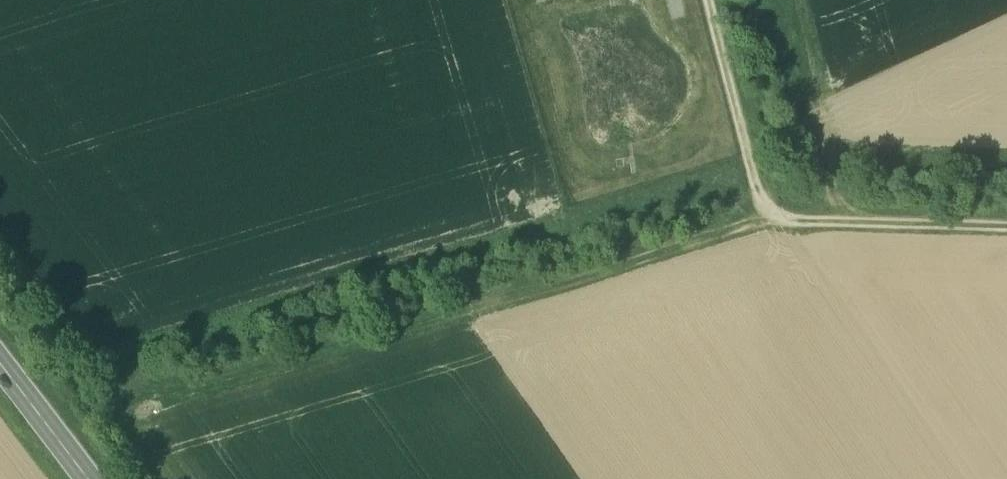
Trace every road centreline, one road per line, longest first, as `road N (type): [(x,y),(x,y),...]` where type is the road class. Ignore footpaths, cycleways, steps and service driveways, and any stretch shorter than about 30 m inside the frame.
road 1 (track): [(763,223),(268,366)]
road 2 (track): [(1006,230),(763,223),(708,0)]
road 3 (secondary): [(86,478),(0,367)]

